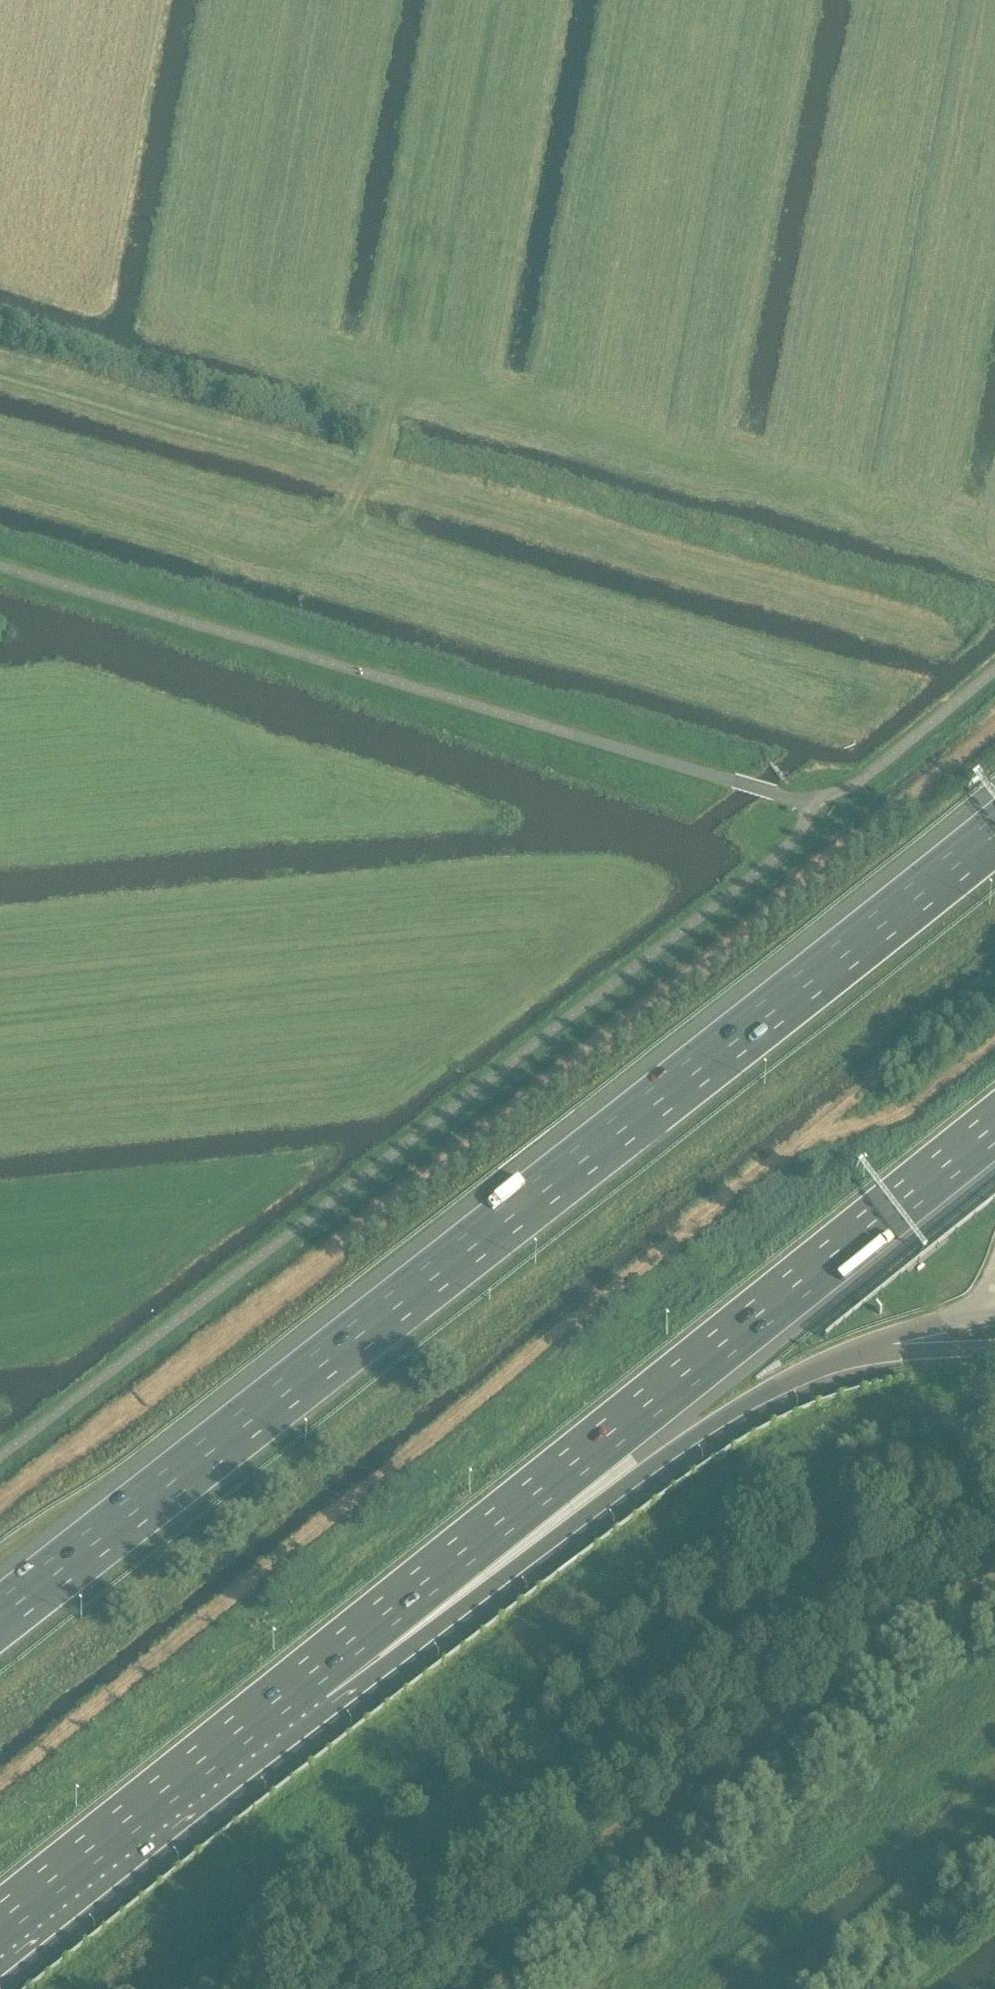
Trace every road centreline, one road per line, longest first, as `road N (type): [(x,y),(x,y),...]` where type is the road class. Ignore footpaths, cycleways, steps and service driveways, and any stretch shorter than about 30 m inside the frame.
road 1 (motorway): [(994,835),(0,1617)]
road 2 (motorway): [(309,1674),(994,1125)]
road 3 (motorway): [(309,1674),(779,1386)]
road 4 (motorway): [(0,1921),(309,1674)]

